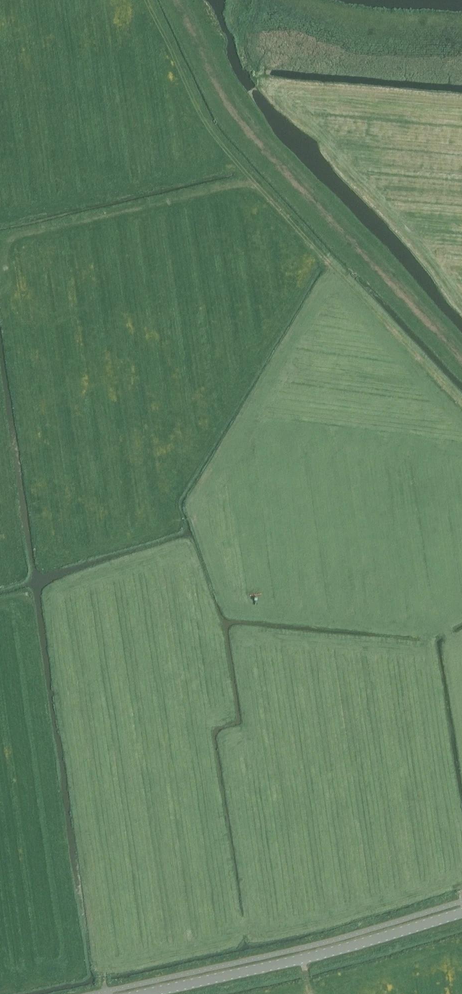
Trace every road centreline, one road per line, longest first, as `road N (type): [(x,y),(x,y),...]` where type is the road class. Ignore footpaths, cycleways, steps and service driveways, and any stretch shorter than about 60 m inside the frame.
road 1 (tertiary): [(139,993),(461,912)]

